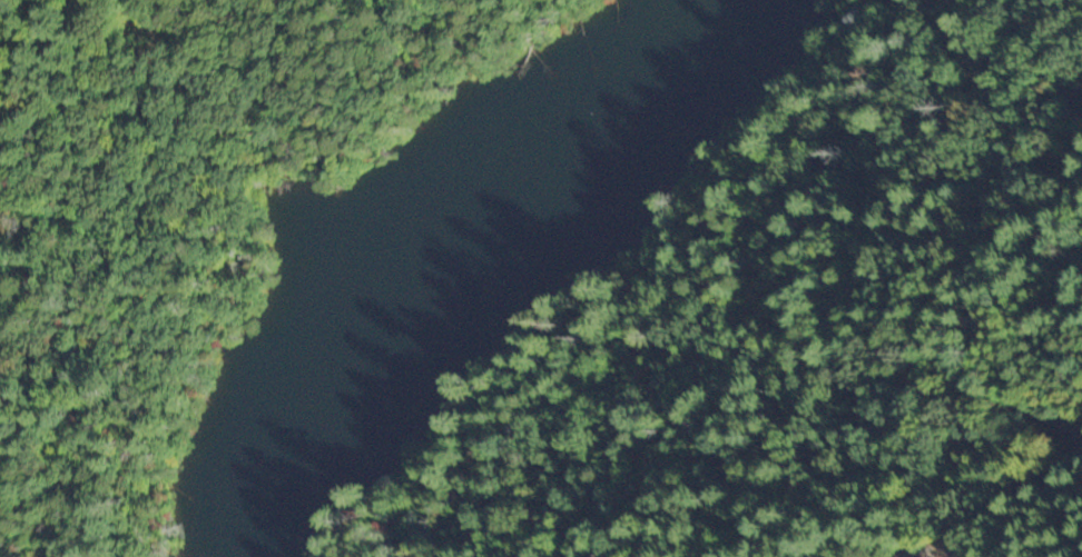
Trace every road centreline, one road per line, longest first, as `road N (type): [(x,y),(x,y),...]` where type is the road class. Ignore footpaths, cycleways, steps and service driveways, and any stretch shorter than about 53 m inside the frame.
road 1 (residential): [(941,556),(941,526),(961,498),(1073,452),(1041,416),(974,396),(929,308),(955,255),(984,240),(1071,155),(1070,82),(1081,53)]

